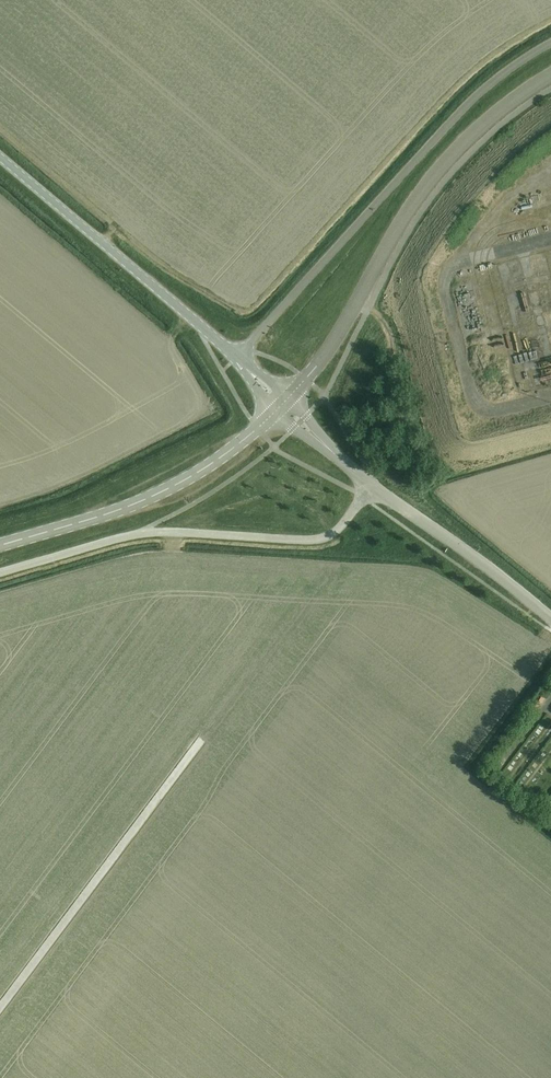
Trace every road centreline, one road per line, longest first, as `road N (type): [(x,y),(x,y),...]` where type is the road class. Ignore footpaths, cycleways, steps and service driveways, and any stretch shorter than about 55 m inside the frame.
road 1 (unclassified): [(239,357),(474,98),(550,46)]
road 2 (unclassified): [(283,404),(428,184),(470,136),(550,72)]
road 3 (unclassified): [(0,572),(137,533),(314,541),(337,531),(368,486)]
road 4 (unclassified): [(0,1007),(195,748)]
road 5 (tertiary): [(0,546),(180,482),(283,404)]
road 6 (tertiary): [(239,357),(0,159)]
road 7 (unclassified): [(550,620),(368,486)]

